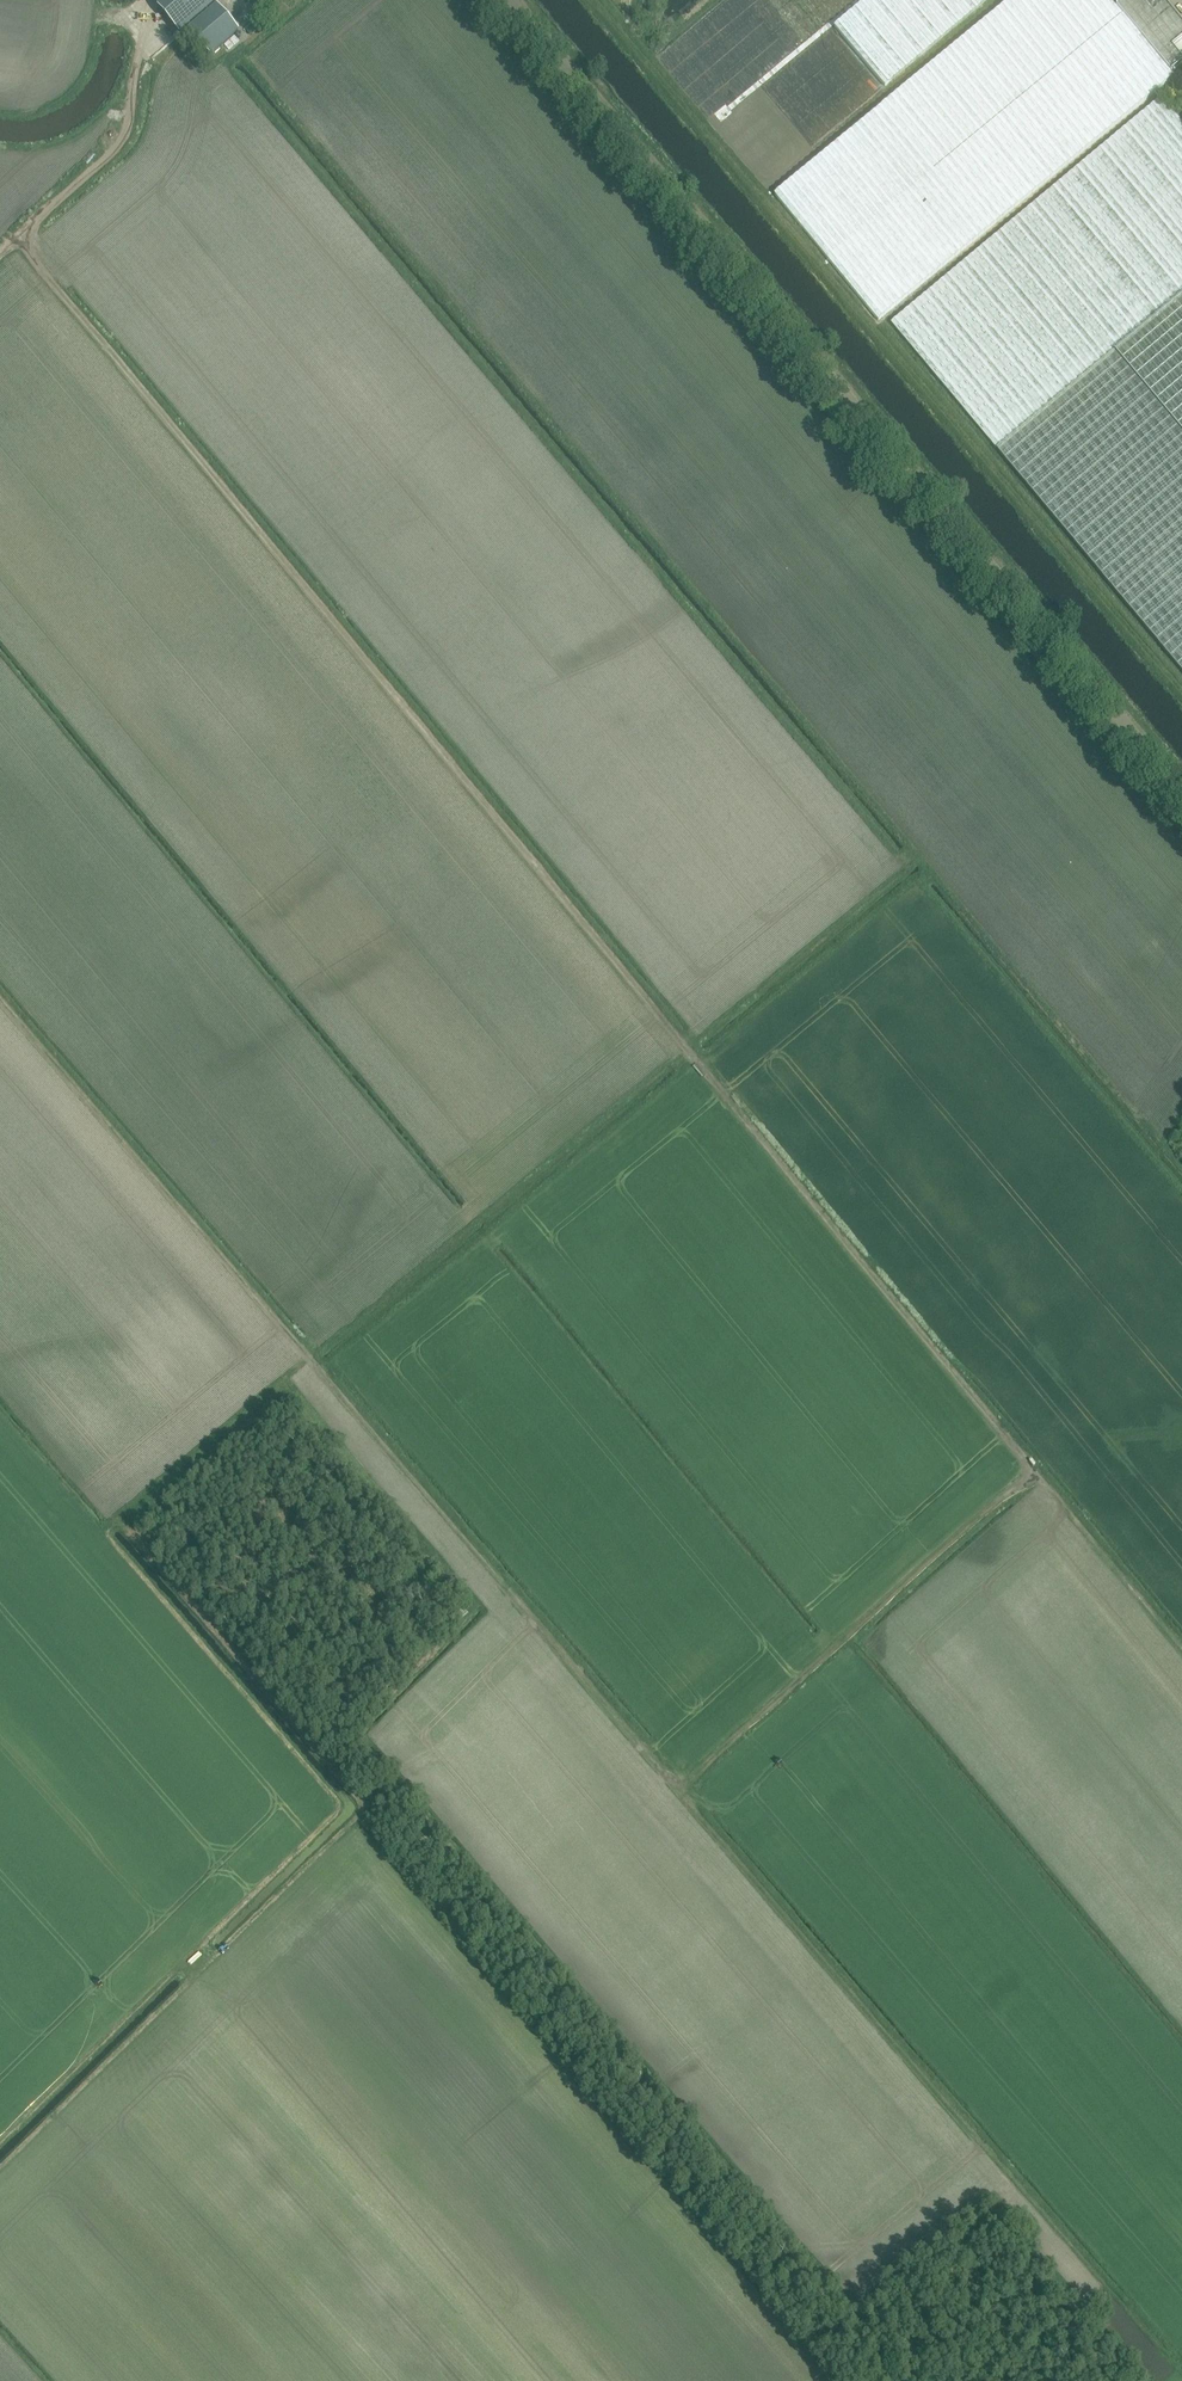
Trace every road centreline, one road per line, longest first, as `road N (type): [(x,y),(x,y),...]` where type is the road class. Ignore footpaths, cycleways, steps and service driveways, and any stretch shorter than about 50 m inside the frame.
road 1 (unclassified): [(1181,784),(514,0)]

